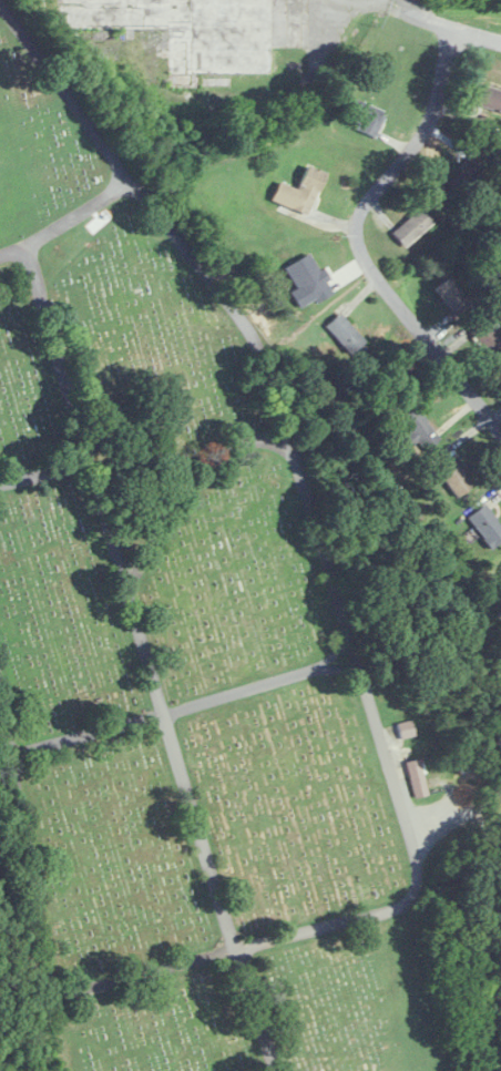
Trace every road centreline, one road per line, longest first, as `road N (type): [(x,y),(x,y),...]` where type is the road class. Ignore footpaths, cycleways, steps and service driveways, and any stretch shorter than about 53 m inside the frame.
road 1 (residential): [(500,428),(352,241),(352,216),(433,118),(450,20)]
road 2 (residential): [(500,36),(386,0)]

